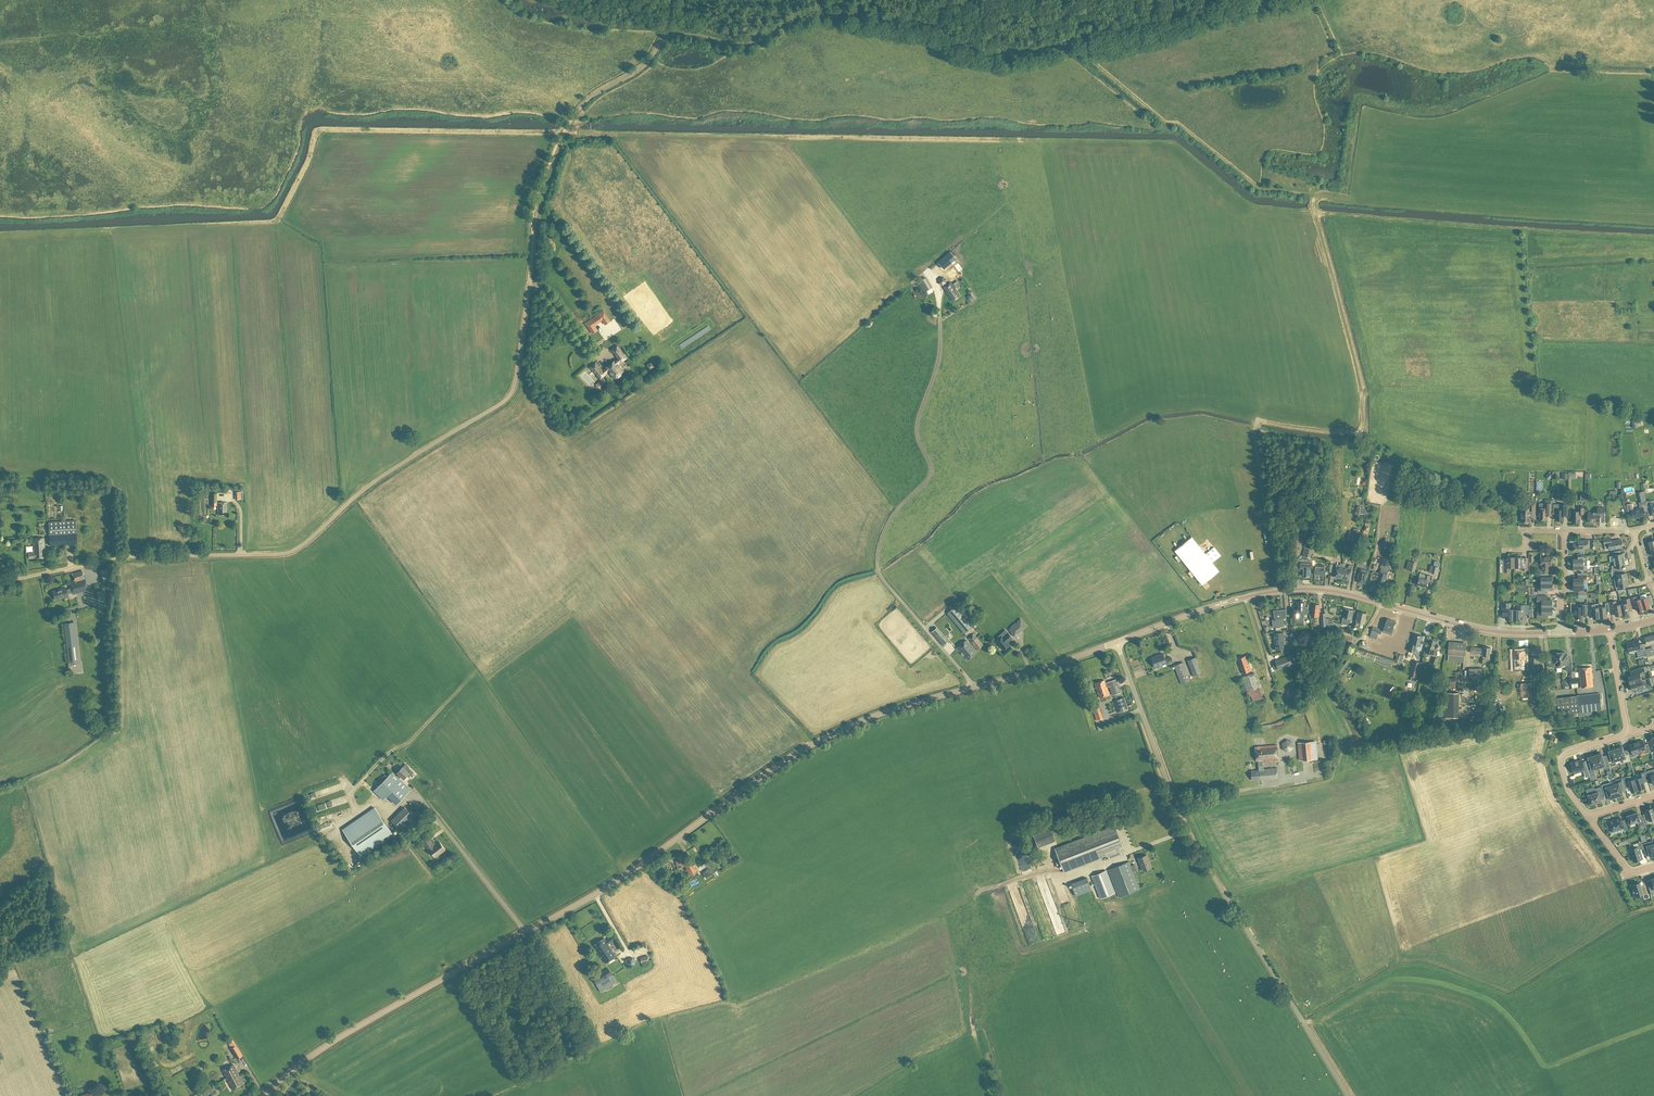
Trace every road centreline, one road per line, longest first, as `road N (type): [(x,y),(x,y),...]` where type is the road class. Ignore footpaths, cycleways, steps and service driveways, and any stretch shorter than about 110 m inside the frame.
road 1 (unclassified): [(0,578),(125,557),(289,552),(386,473),(503,402),(519,356),(534,209),(554,151),(581,106),(645,65),(669,36),(750,42),(824,16),(934,31),(990,58),(1074,48)]
road 2 (tertiary): [(265,1095),(339,1038),(638,867),(789,757),(898,708),(1117,642)]
road 3 (unclassified): [(1349,1095),(1186,829),(1117,642)]
road 4 (tertiary): [(1117,642),(1288,589),(1358,597),(1485,631),(1561,634)]
road 5 (unknown): [(1523,787),(1504,798),(1473,841),(1443,903),(1497,932),(1581,892),(1556,830)]
road 6 (track): [(1263,421),(1348,433),(1363,421),(1316,198)]
road 7 (unknown): [(1219,883),(1427,821),(1473,841)]
road 8 (residential): [(1628,734),(1563,756),(1570,792),(1589,816)]

